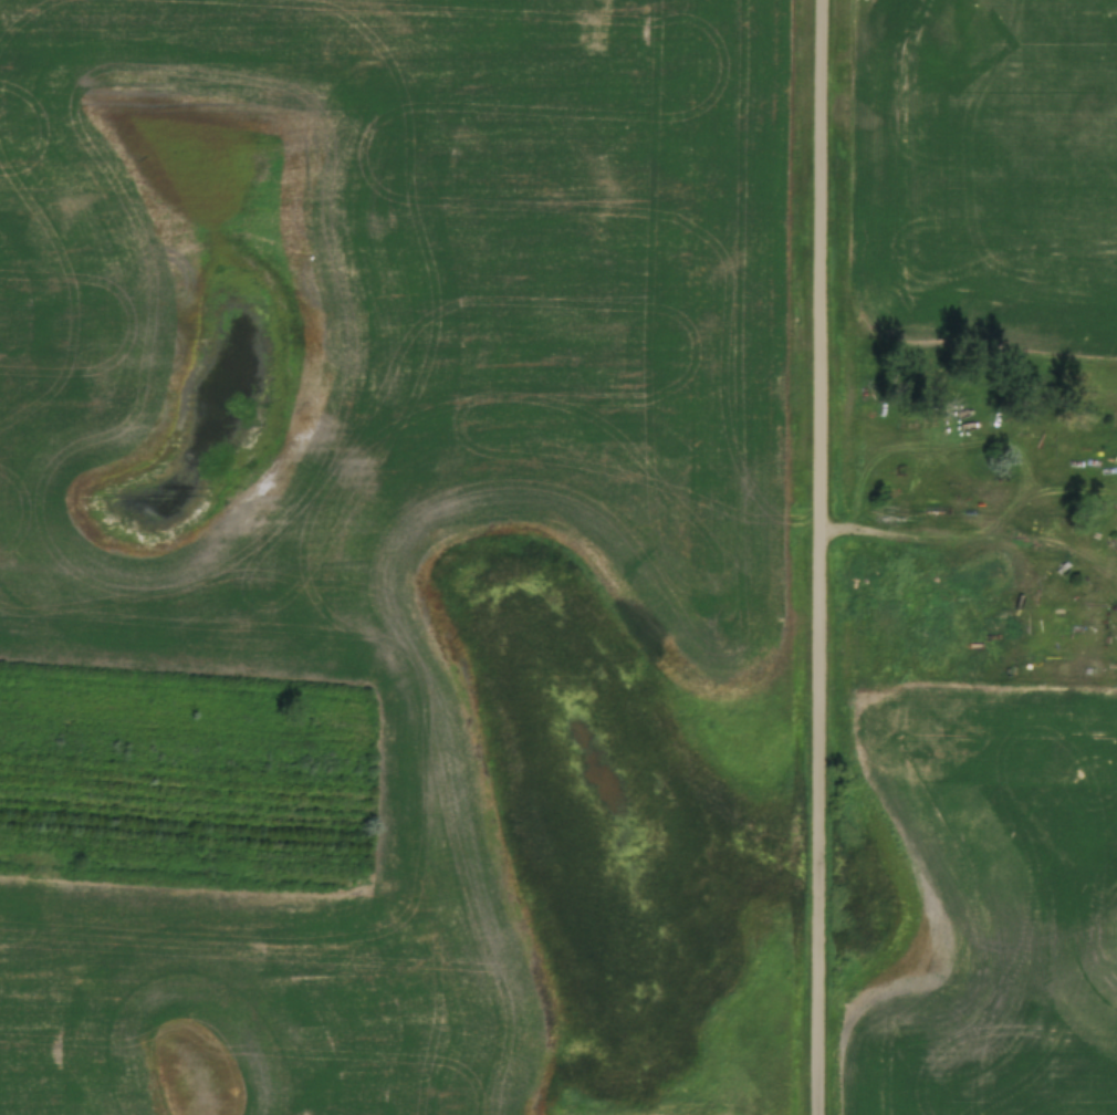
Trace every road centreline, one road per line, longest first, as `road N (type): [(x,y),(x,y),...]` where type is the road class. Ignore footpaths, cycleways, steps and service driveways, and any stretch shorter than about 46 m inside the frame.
road 1 (residential): [(817,1114),(819,0)]

